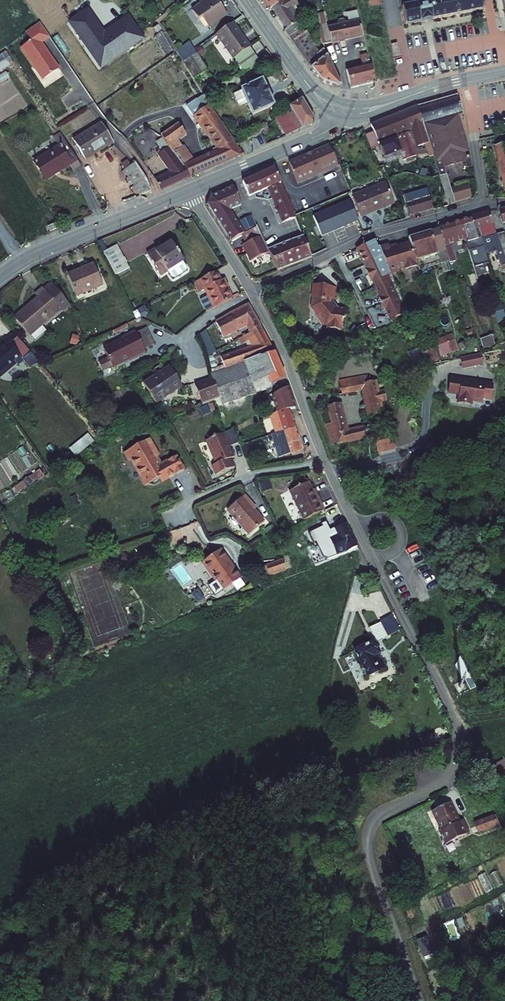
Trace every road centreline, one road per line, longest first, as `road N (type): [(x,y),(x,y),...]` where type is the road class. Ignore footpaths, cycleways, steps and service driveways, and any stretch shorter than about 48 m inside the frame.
road 1 (residential): [(326,463),(455,721)]
road 2 (residential): [(253,292),(378,233),(481,203)]
road 3 (unclassified): [(190,191),(0,276)]
road 4 (residential): [(253,292),(326,463)]
road 5 (unclassified): [(348,112),(323,134),(190,191)]
road 6 (tertiary): [(348,112),(315,93),(248,0)]
road 7 (residential): [(189,503),(253,475),(326,463)]
road 8 (residential): [(481,203),(464,80)]

